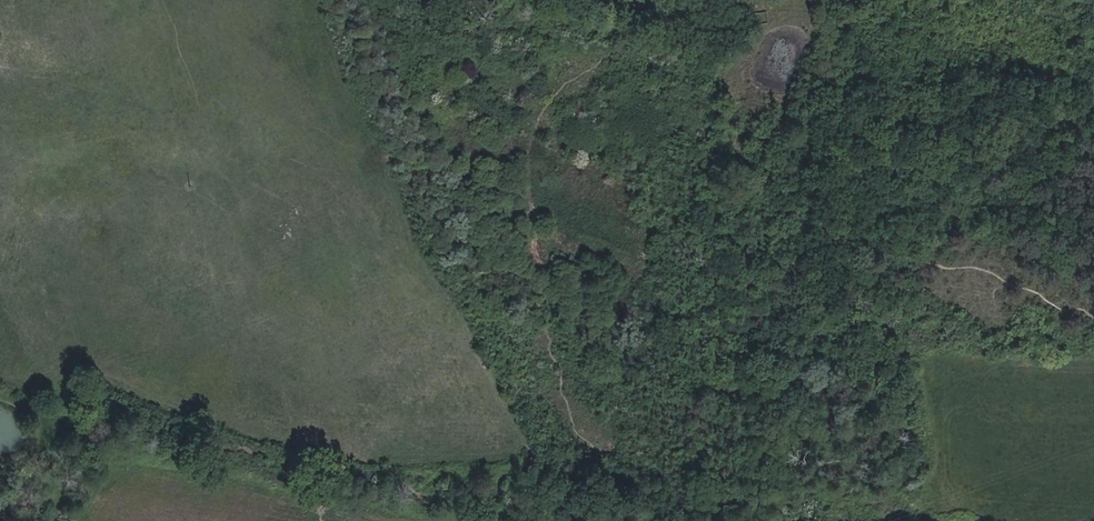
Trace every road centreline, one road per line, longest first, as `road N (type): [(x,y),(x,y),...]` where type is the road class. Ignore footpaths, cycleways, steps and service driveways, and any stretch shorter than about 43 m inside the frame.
road 1 (track): [(0,470),(49,448),(52,422),(35,405),(0,395)]

